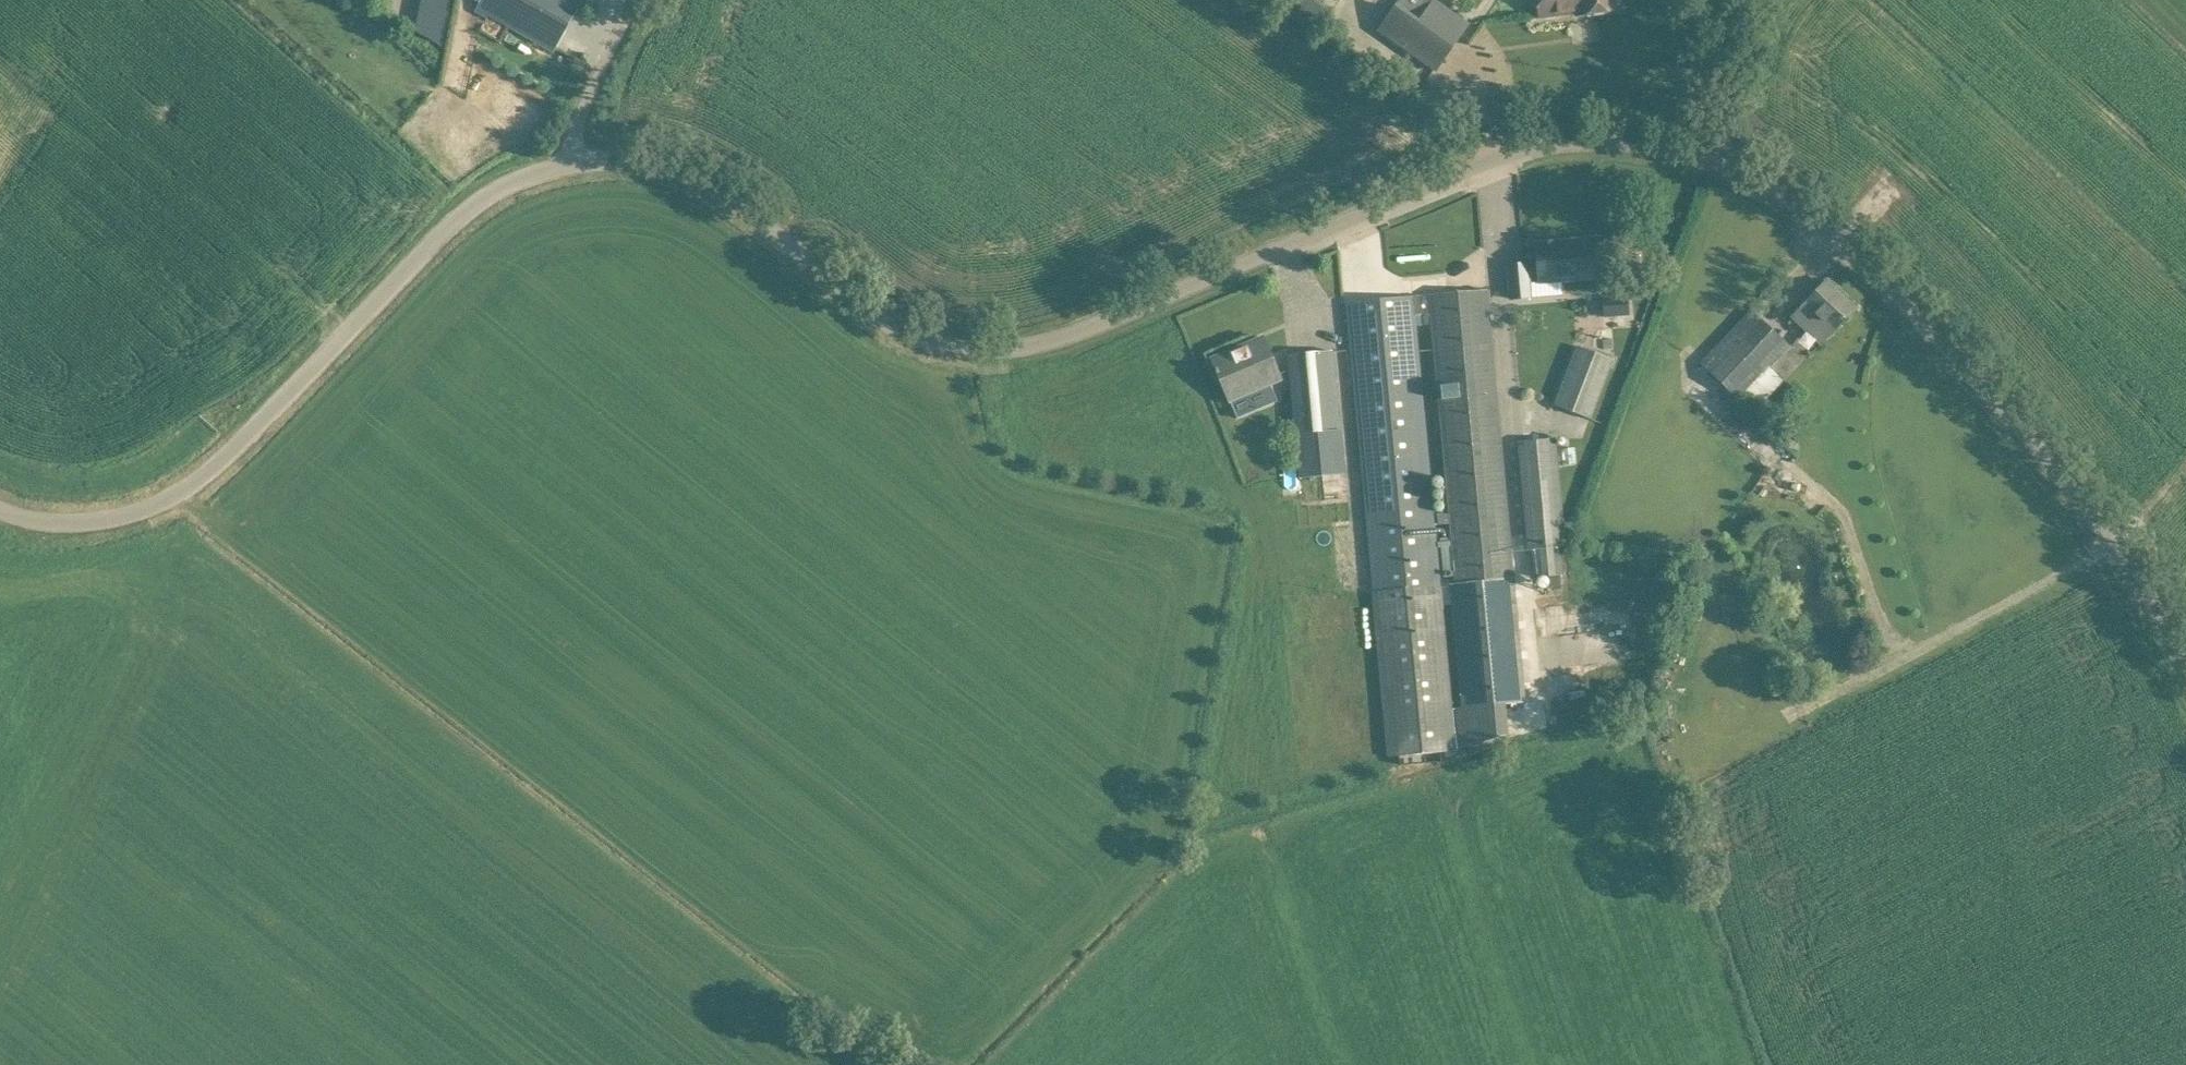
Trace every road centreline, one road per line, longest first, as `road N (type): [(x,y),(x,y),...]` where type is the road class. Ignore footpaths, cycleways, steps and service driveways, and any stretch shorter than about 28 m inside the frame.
road 1 (unclassified): [(2185,664),(2115,550),(2040,451),(1931,331),(1821,225),(1778,193),(1712,163),(1601,142),(1519,152),(1065,339),(1017,348),(953,347),(888,326),(732,200),(692,178),(625,162),(573,163)]
road 2 (unclassified): [(573,163),(517,180),(462,214),(187,487),(95,521),(0,511)]
road 3 (residential): [(573,163),(574,134),(632,0)]

